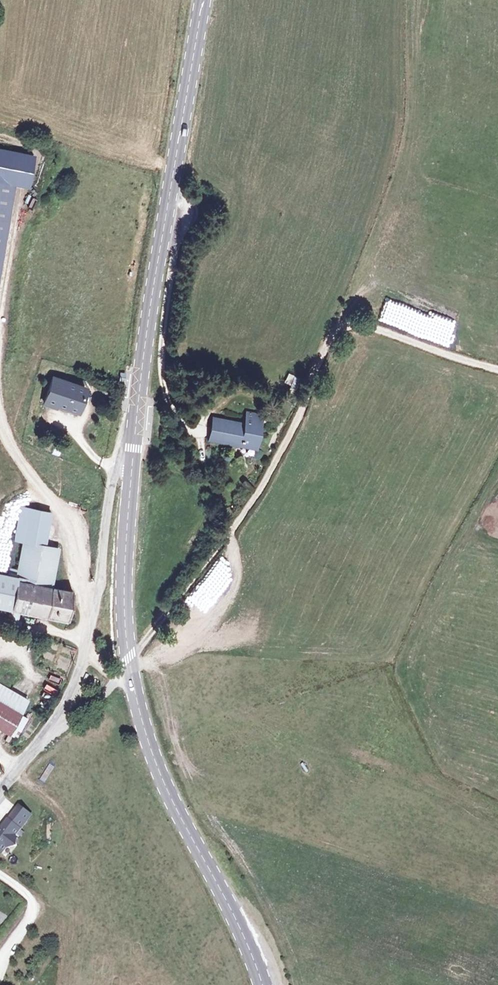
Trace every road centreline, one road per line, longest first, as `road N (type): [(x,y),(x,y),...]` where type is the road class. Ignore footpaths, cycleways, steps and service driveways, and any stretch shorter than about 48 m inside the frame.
road 1 (track): [(497,370),(363,326),(338,330),(275,468),(129,665)]
road 2 (secondary): [(263,984),(164,782),(138,704),(125,635),(132,466)]
road 3 (secondary): [(132,466),(203,0)]
road 4 (residential): [(0,794),(75,681),(101,581),(113,480),(117,469),(132,466)]
road 5 (track): [(37,745),(100,701),(129,665)]

